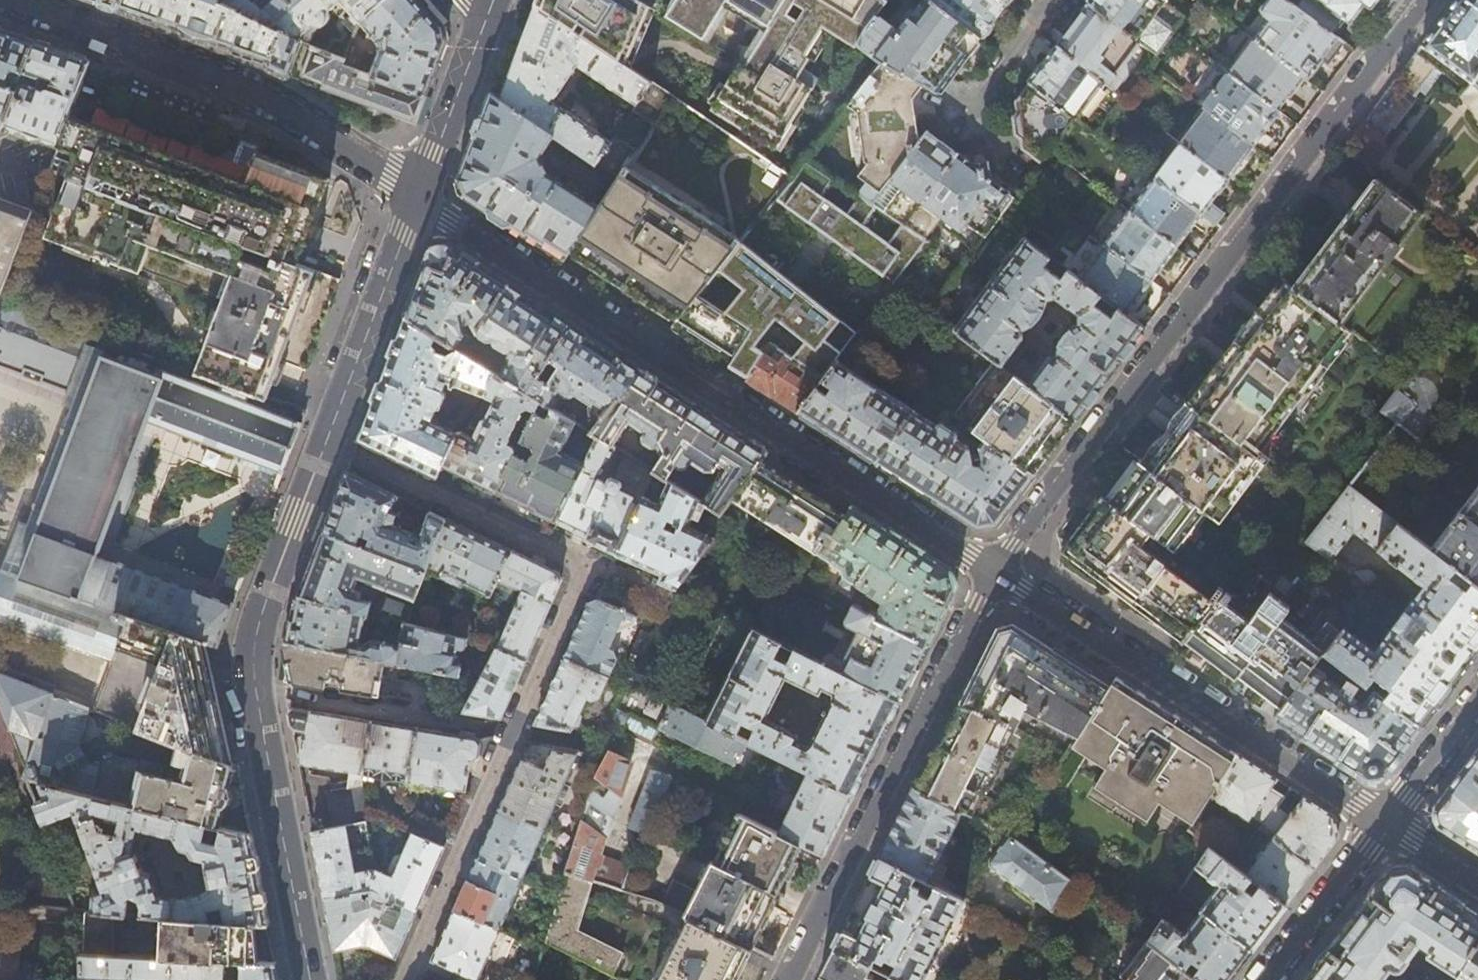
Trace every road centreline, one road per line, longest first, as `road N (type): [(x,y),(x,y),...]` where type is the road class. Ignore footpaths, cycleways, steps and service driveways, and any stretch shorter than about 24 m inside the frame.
road 1 (residential): [(403,979),(587,565),(323,444)]
road 2 (residential): [(998,574),(1426,0)]
road 3 (residential): [(416,194),(998,574)]
road 4 (tertiary): [(323,444),(250,648),(251,690),(310,979)]
road 5 (residential): [(416,194),(259,96),(0,2)]
road 6 (residential): [(998,574),(1386,819)]
road 7 (residential): [(790,979),(998,574)]
road 8 (tertiary): [(416,194),(323,444)]
road 9 (residential): [(1386,819),(1264,979)]
road 10 (tertiary): [(485,22),(416,194)]
road 11 (residential): [(1477,698),(1386,819)]

